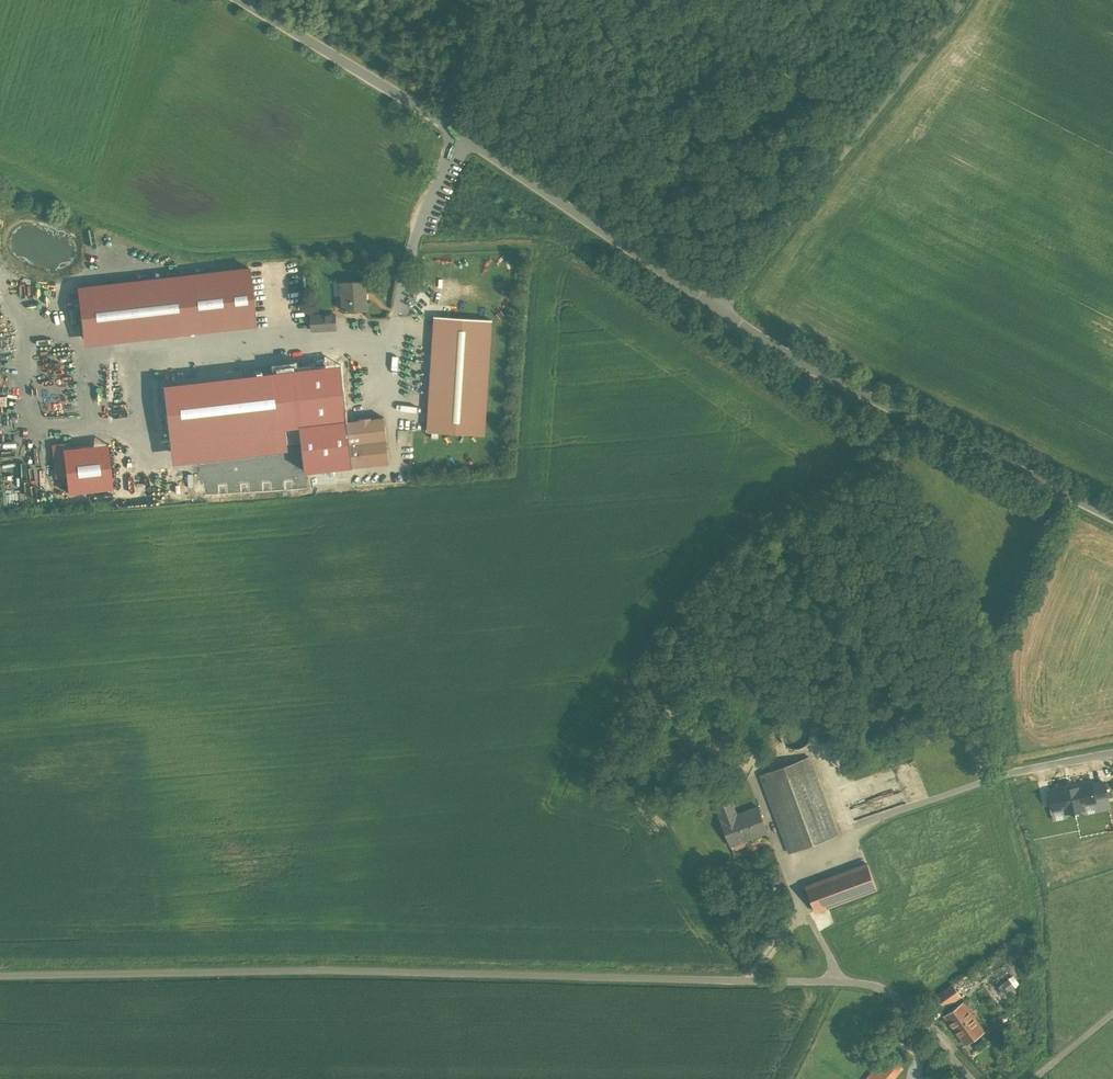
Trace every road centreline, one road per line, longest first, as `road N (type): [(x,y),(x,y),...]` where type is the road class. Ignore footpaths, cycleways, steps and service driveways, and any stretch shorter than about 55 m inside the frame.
road 1 (unclassified): [(0,976),(475,975),(866,986),(909,1010),(974,1078)]
road 2 (unclassified): [(724,310),(1112,517)]
road 3 (unclassified): [(724,310),(952,0)]
road 4 (unclassified): [(460,134),(724,310)]
road 5 (unclassified): [(245,0),(460,134)]
road 6 (unclassified): [(460,134),(415,228),(396,311)]

